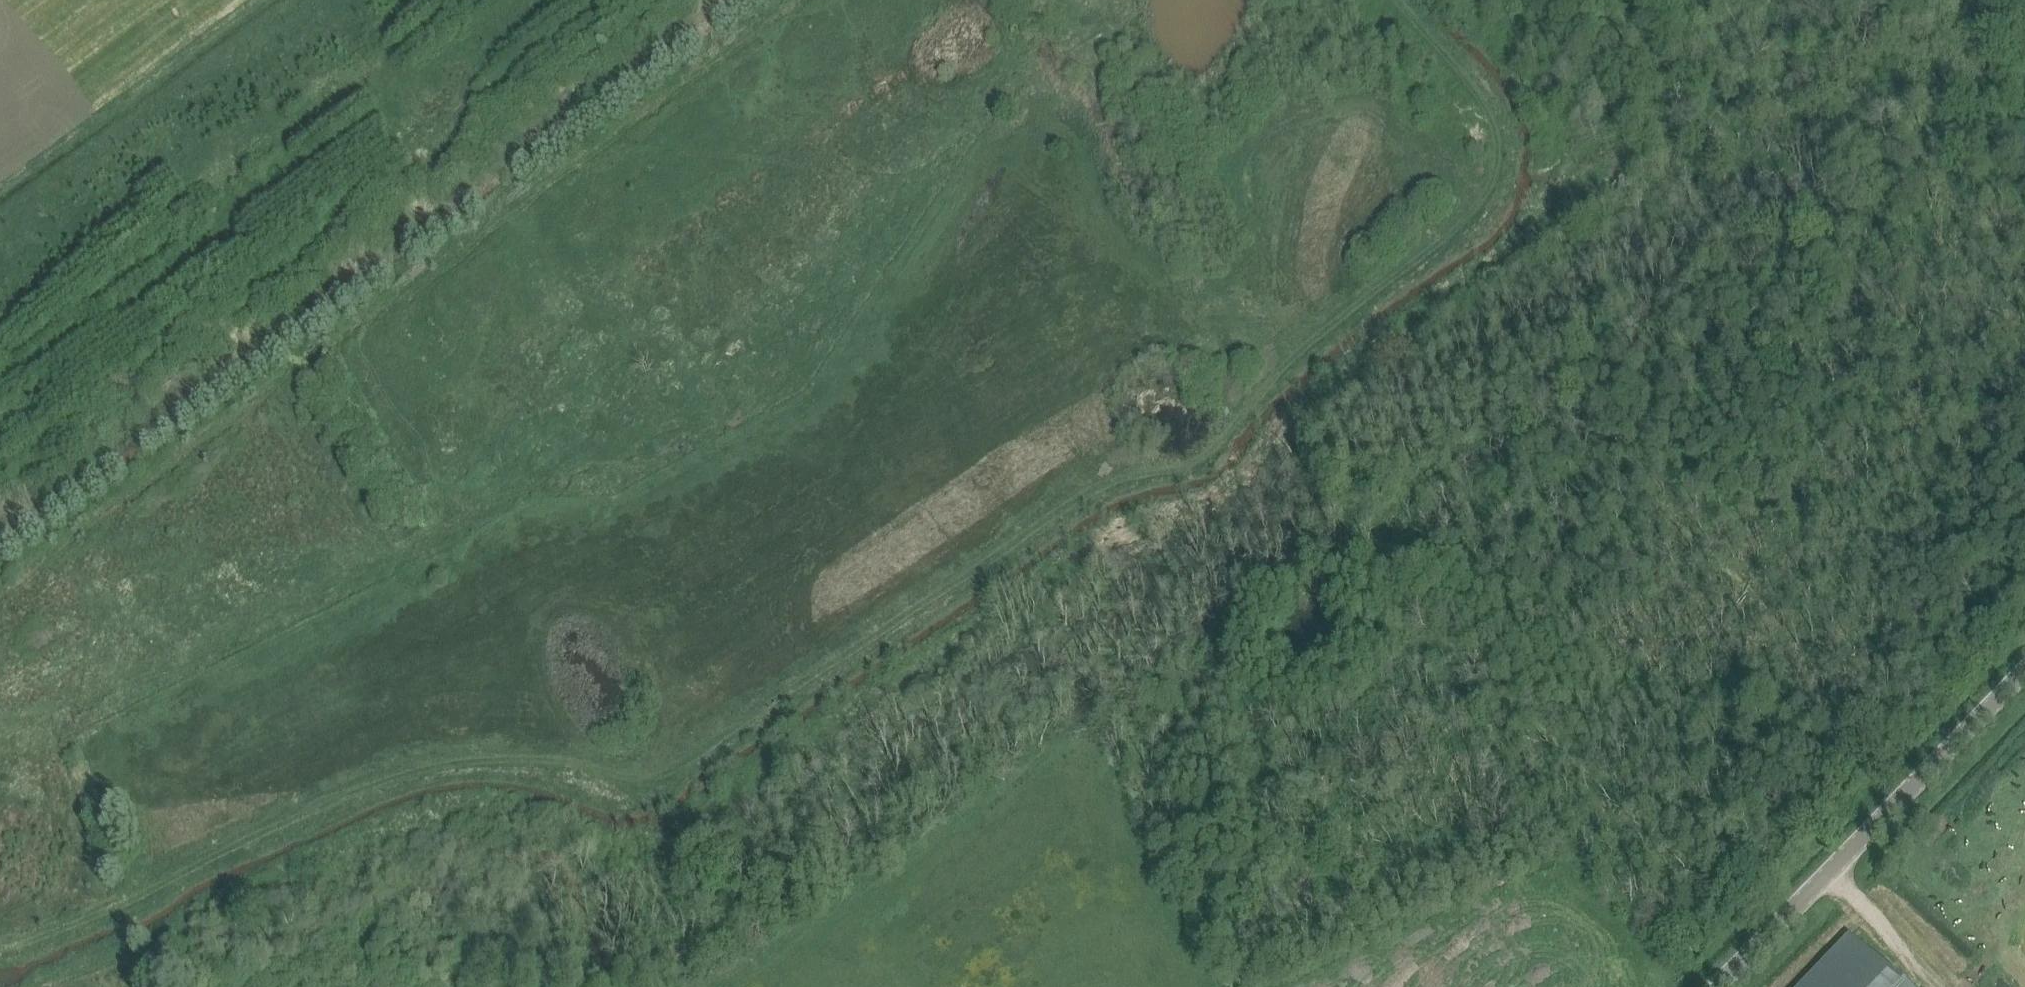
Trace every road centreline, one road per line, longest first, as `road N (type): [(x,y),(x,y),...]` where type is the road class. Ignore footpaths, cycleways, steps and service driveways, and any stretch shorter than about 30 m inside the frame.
road 1 (track): [(1412,0),(1501,112),(1493,189),(1322,335),(1198,464),(1106,487),(652,787),(615,795),(504,768),(390,781),(138,900),(15,949),(0,947)]
road 2 (unclassified): [(1719,986),(2024,672)]
road 3 (track): [(0,187),(253,0)]

